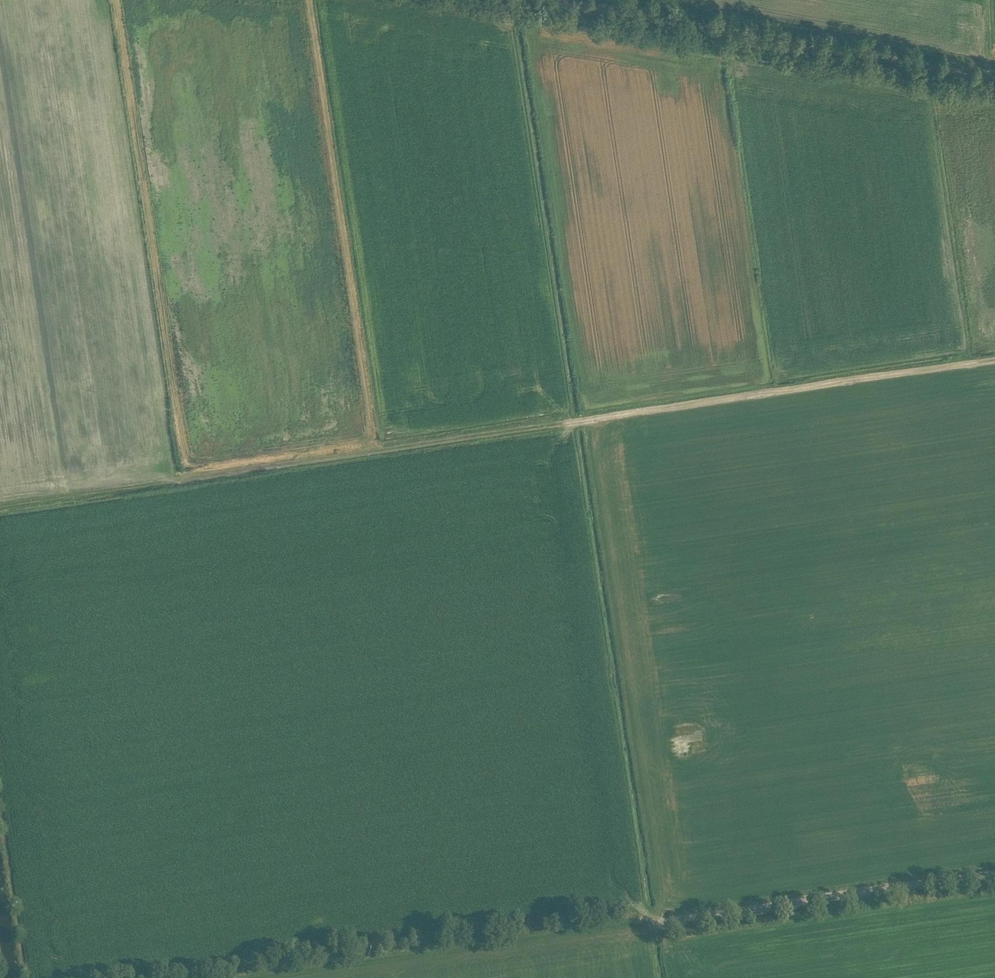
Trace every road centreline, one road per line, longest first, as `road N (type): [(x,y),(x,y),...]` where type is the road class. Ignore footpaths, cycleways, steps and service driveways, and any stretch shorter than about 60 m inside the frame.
road 1 (track): [(35,500),(994,358)]
road 2 (track): [(262,977),(994,870)]
road 3 (track): [(547,0),(994,78)]
road 4 (track): [(526,24),(585,419)]

